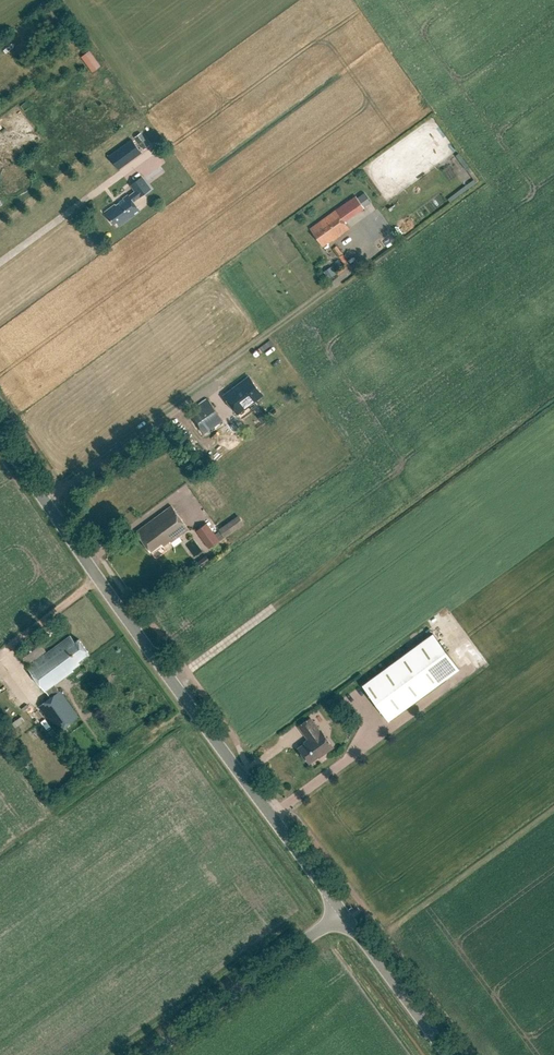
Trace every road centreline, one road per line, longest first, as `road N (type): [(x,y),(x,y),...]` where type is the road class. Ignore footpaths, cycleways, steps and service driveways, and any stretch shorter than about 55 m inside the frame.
road 1 (tertiary): [(342,914),(0,436)]
road 2 (tertiary): [(147,1054),(342,914)]
road 3 (tertiary): [(446,1054),(342,914)]

